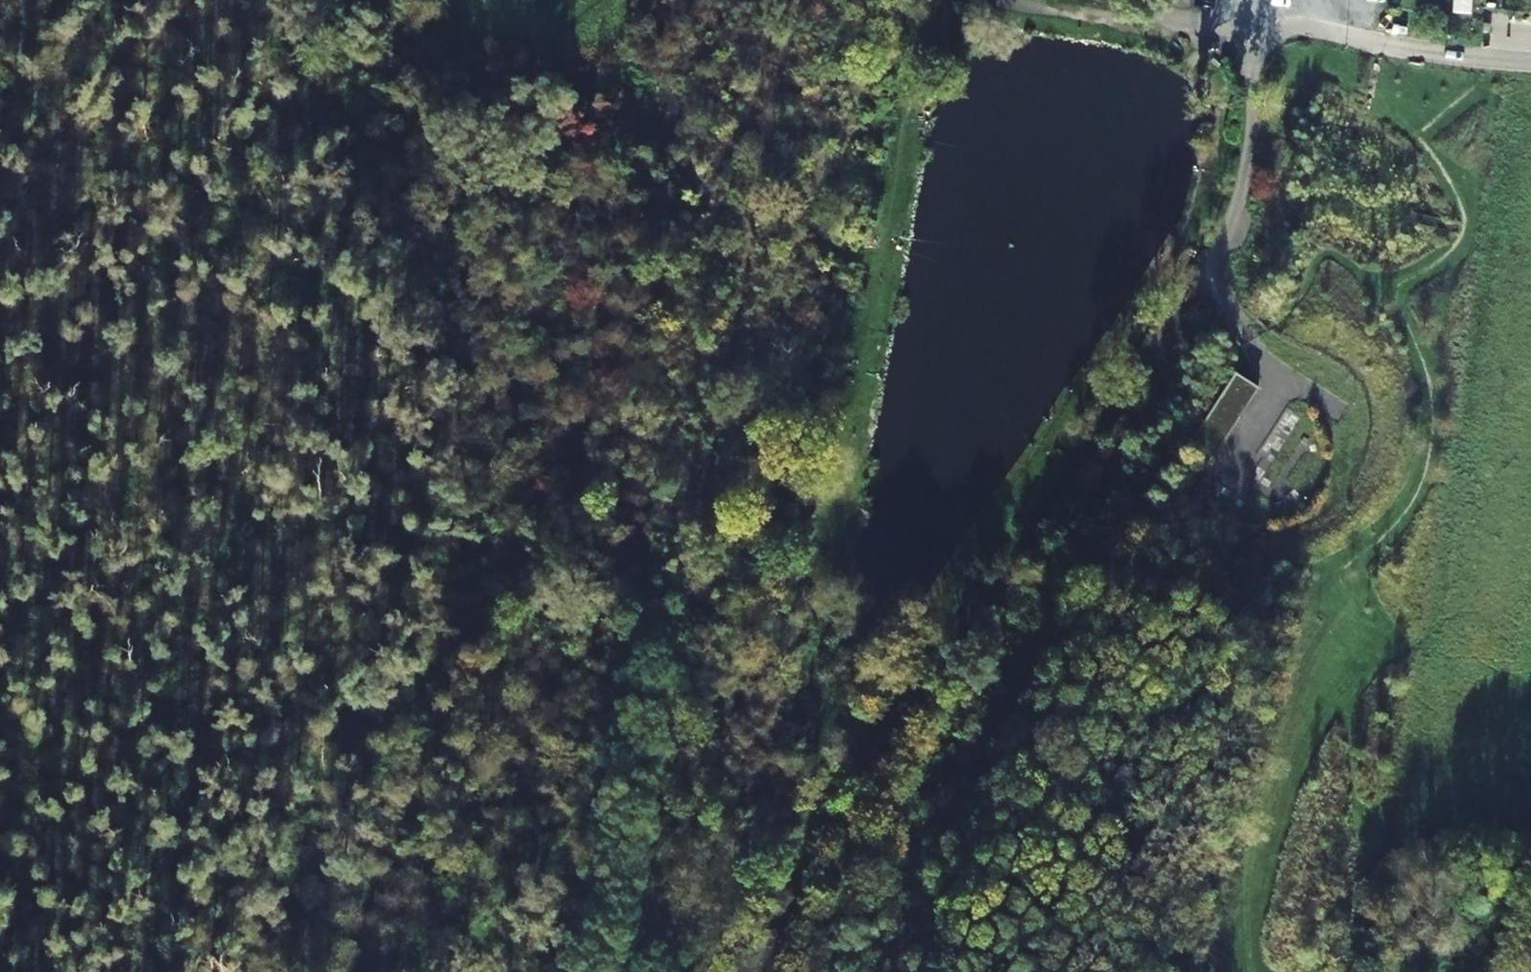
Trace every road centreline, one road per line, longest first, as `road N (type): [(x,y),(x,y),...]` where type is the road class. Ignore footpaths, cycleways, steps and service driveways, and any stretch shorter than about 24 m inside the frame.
road 1 (residential): [(775,971),(846,811),(939,647),(1223,240),(1260,29)]
road 2 (residential): [(1260,29),(1530,66)]
road 3 (unclassified): [(1018,0),(1144,26),(1260,29)]

